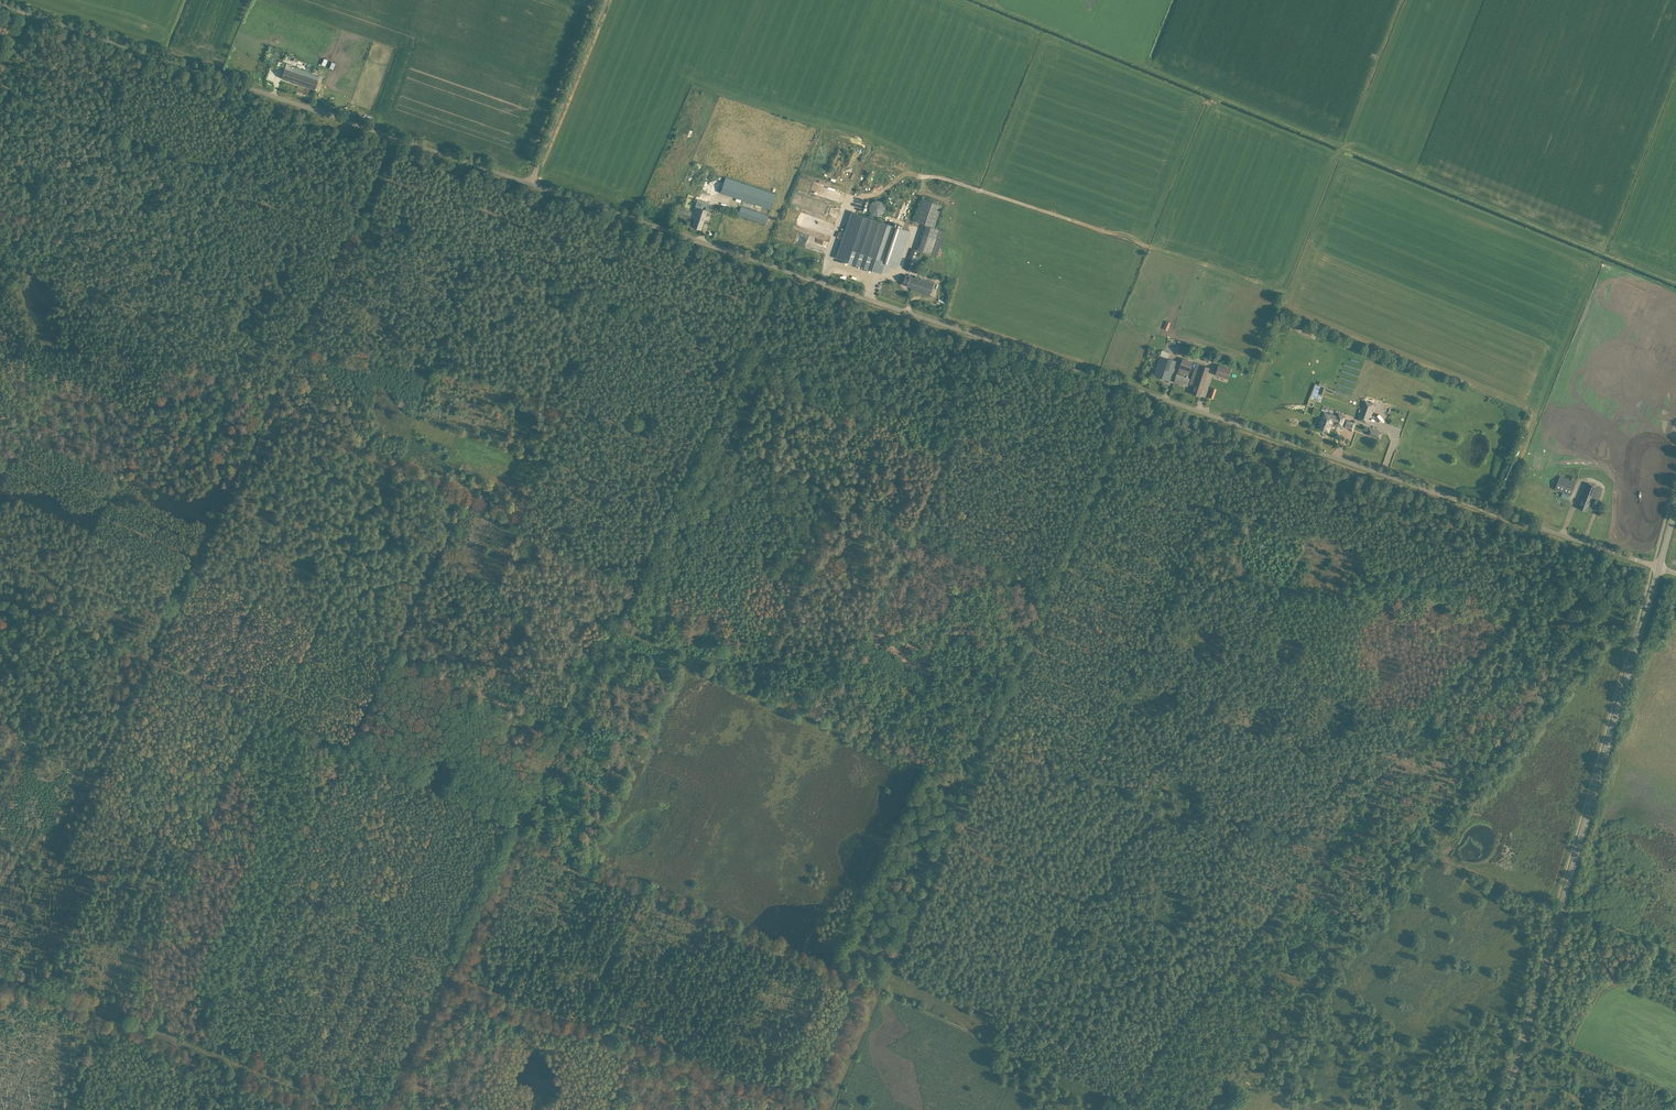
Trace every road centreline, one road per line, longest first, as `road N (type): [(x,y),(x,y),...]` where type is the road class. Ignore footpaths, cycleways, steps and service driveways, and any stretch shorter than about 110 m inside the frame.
road 1 (unclassified): [(1659,567),(531,184)]
road 2 (track): [(1675,282),(1347,147),(1281,289),(936,177),(923,187),(909,221)]
road 3 (track): [(63,620),(521,824),(384,1109)]
road 4 (track): [(1137,390),(828,1109)]
road 5 (track): [(521,824),(783,270)]
road 6 (track): [(146,657),(394,138)]
road 7 (tertiary): [(1503,1109),(1659,567)]
road 8 (unclassified): [(531,184),(0,4)]
road 9 (track): [(446,983),(824,1109)]
road 10 (track): [(2,970),(351,1109)]
road 11 (track): [(1577,914),(1537,1047),(1539,1063),(1586,1109)]
road 12 (unclassified): [(531,184),(606,0)]
road 13 (track): [(1562,909),(1675,952)]

